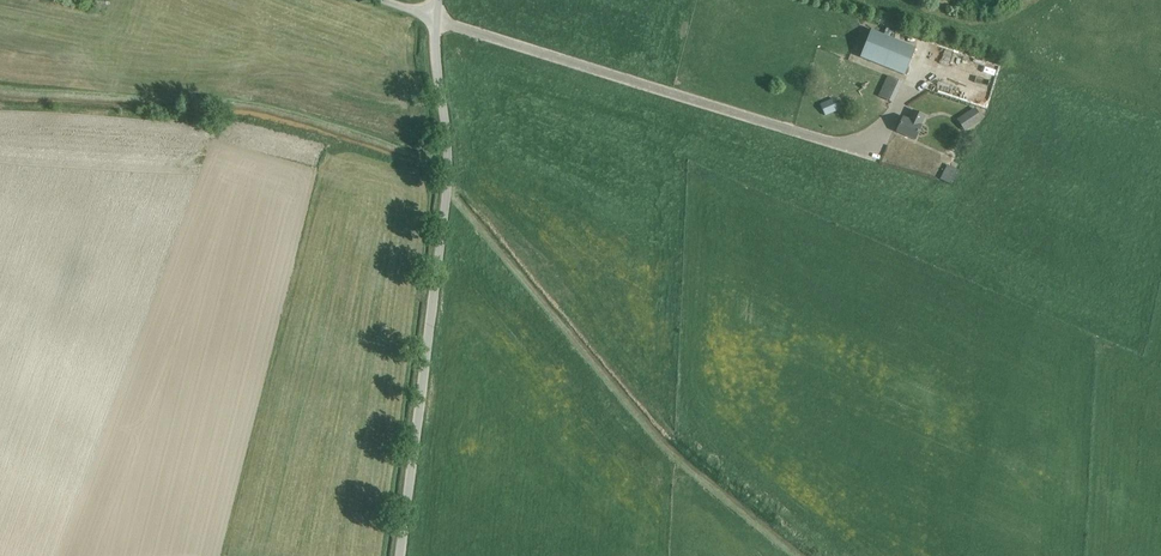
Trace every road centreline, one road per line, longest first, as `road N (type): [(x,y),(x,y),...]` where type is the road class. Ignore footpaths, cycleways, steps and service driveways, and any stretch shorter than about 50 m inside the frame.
road 1 (unclassified): [(399,555),(447,189),(437,18)]
road 2 (track): [(799,555),(667,452),(447,189)]

